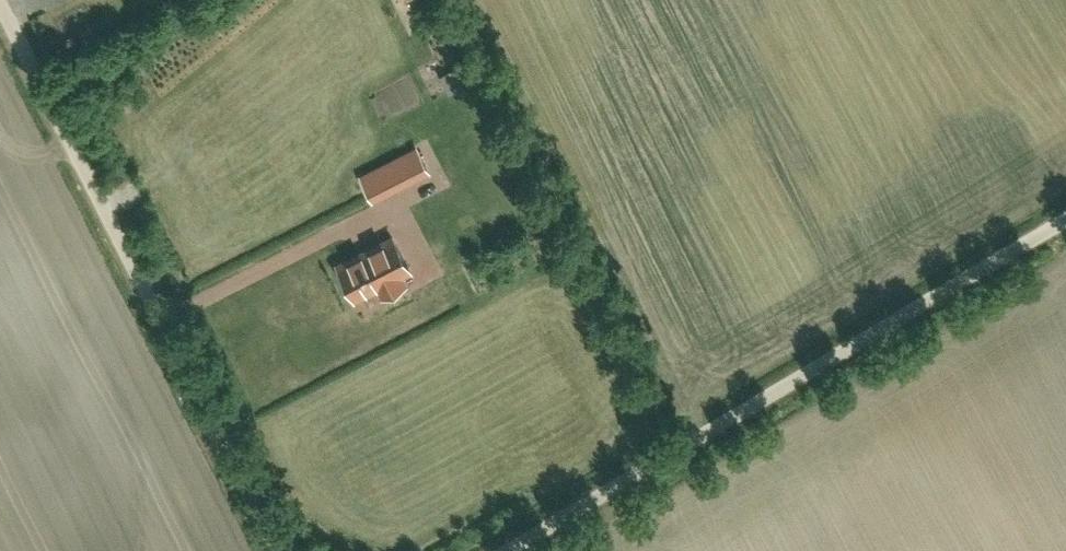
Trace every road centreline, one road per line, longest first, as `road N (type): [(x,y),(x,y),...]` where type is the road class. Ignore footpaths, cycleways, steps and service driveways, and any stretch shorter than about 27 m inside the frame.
road 1 (unclassified): [(511,550),(1065,218)]
road 2 (unclassified): [(280,550),(0,1)]

